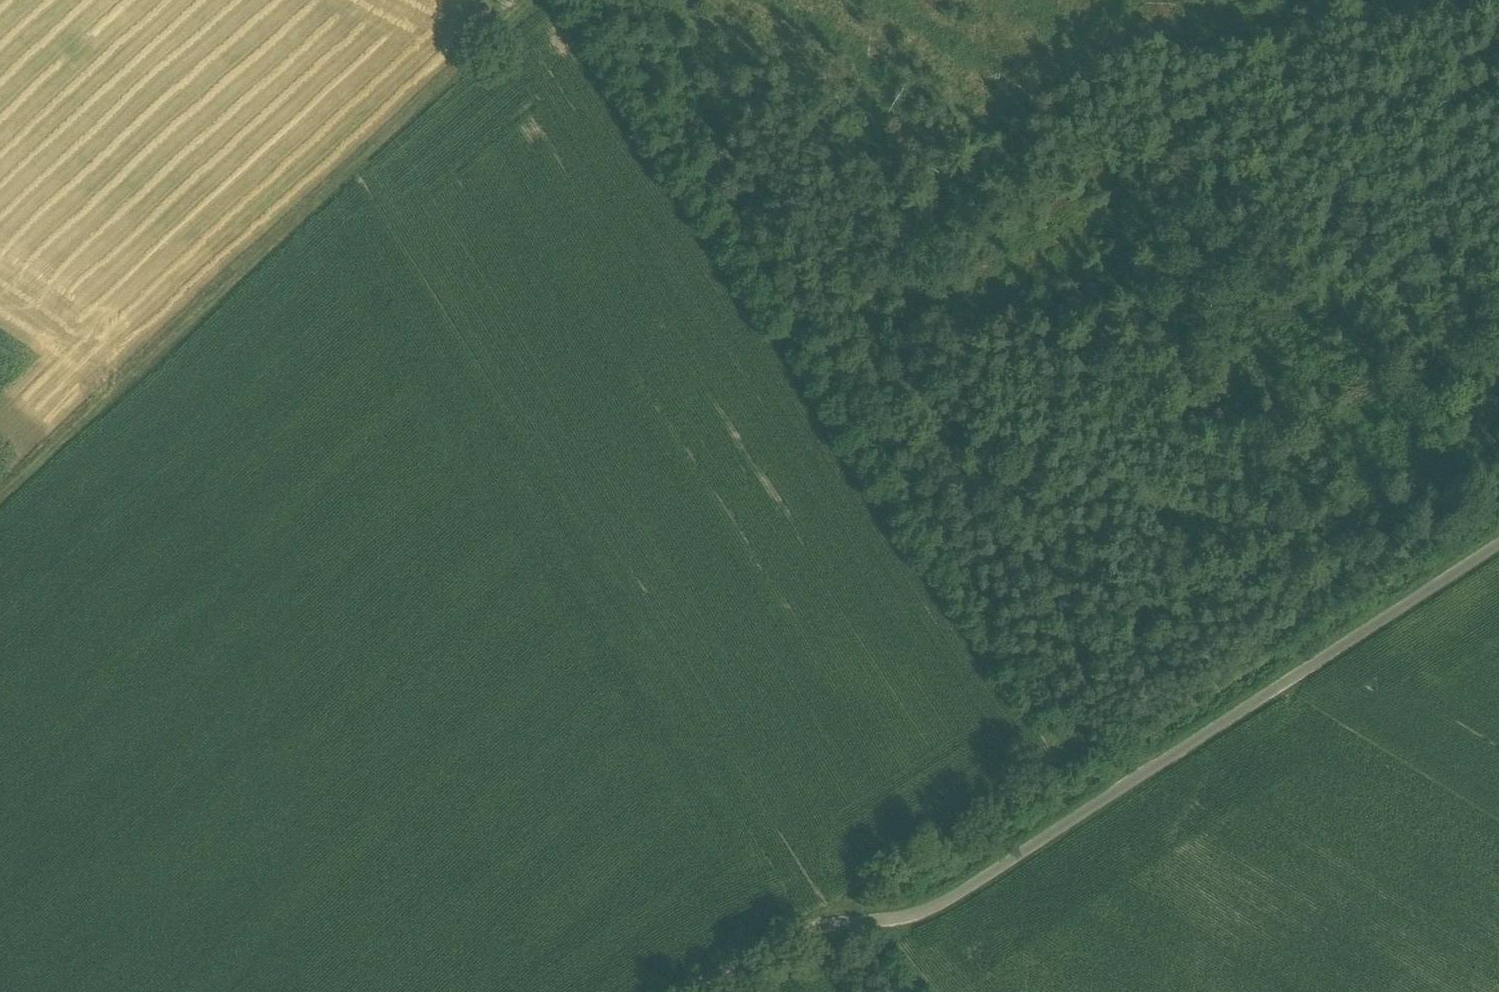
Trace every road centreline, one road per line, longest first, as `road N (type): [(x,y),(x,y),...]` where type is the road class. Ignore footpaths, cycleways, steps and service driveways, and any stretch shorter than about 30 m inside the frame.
road 1 (unclassified): [(672,991),(770,934),(887,923),(1498,522)]

